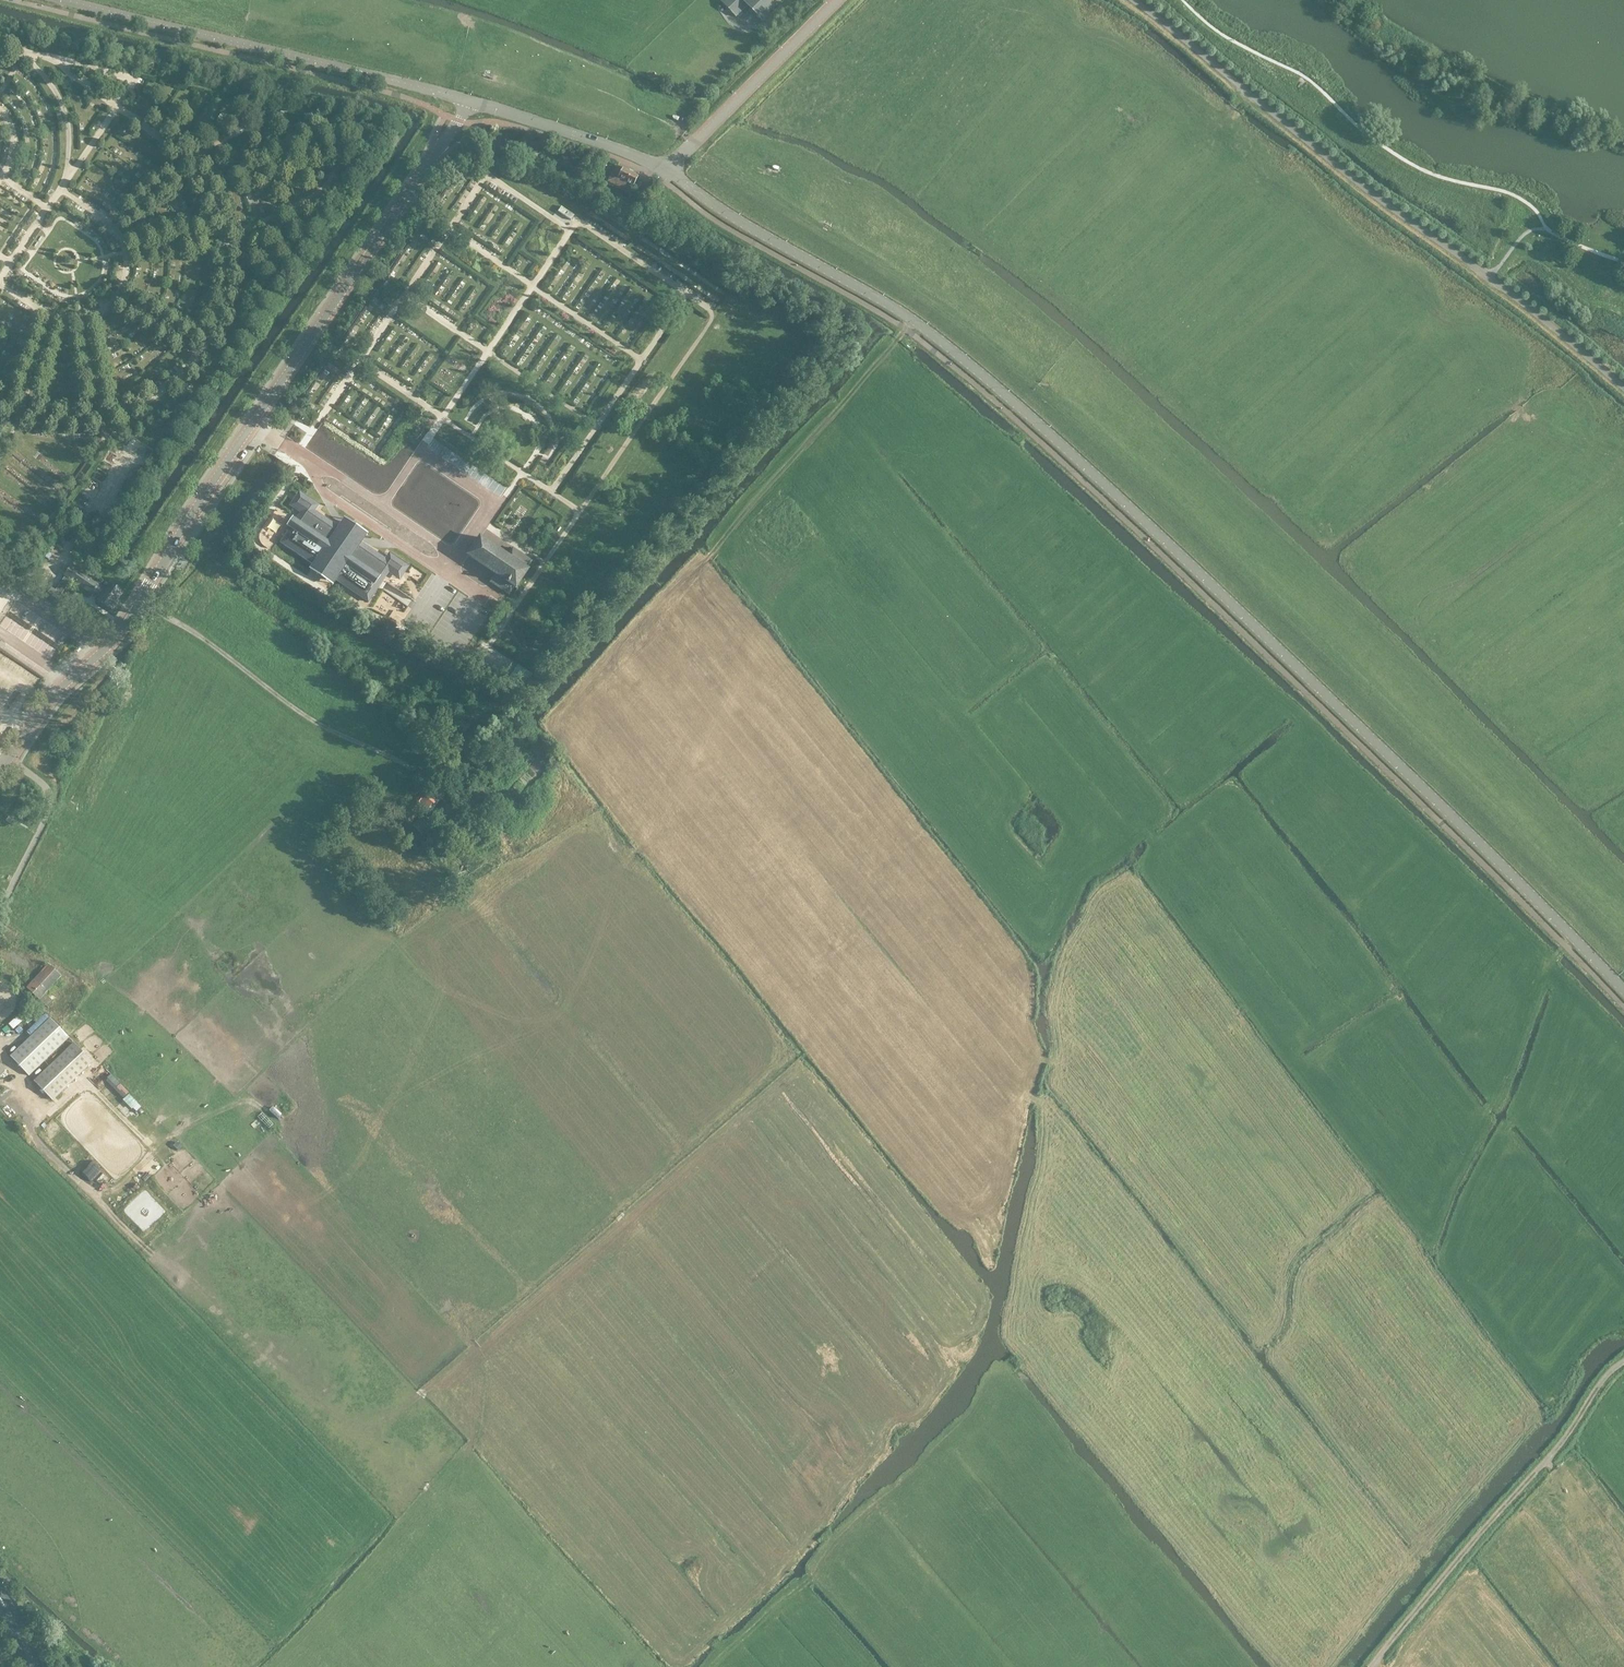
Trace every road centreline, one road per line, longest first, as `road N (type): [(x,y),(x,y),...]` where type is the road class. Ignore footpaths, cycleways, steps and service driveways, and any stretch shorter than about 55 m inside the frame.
road 1 (tertiary): [(1623,988),(1020,408),(907,316),(728,214),(665,168)]
road 2 (tertiary): [(9,759),(54,694),(113,642),(469,101)]
road 3 (unclassified): [(1623,389),(1132,0)]
road 4 (residential): [(469,101),(60,0)]
road 5 (track): [(429,778),(305,718),(212,644),(137,605)]
road 6 (unclassified): [(665,168),(838,0)]
road 7 (tertiary): [(665,168),(469,101)]
road 8 (residential): [(0,911),(52,802),(9,759)]

